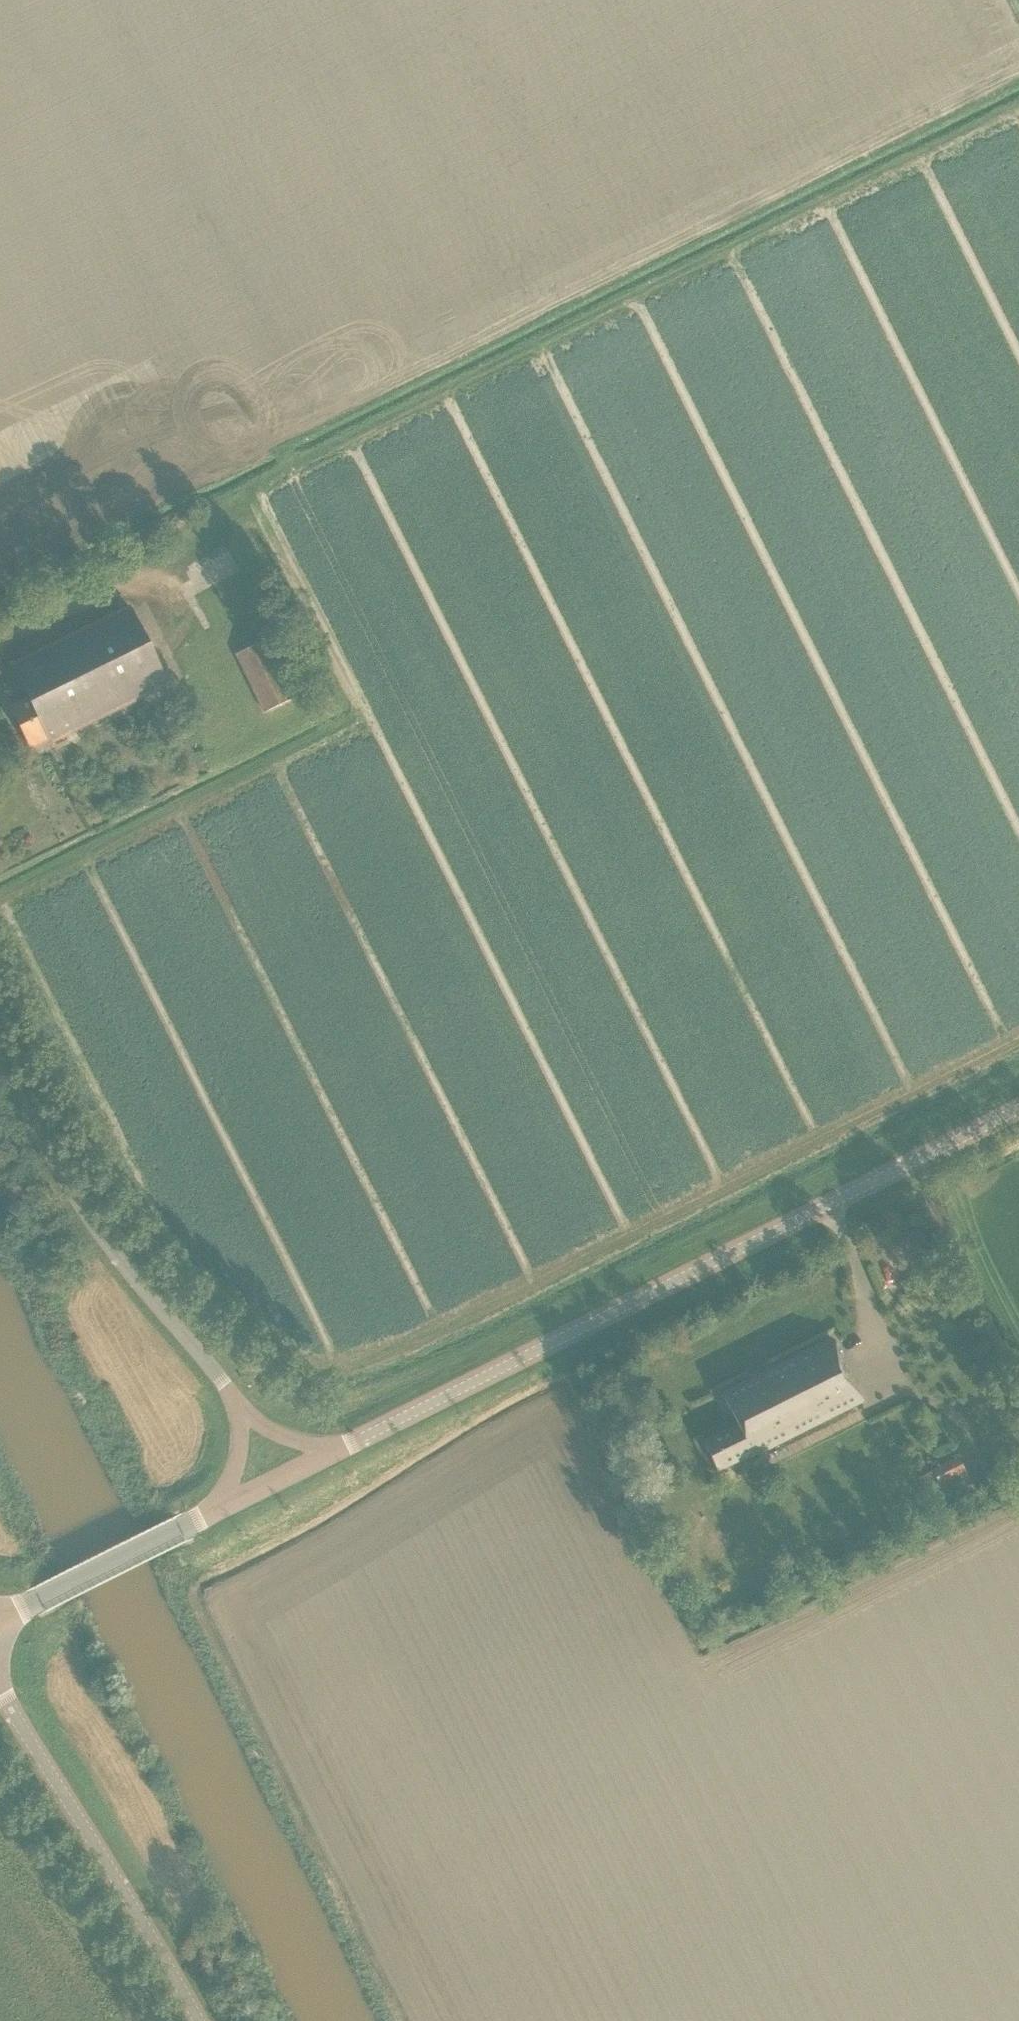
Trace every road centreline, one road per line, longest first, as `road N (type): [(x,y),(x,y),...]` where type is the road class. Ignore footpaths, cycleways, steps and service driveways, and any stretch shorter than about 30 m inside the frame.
road 1 (unclassified): [(279,1476),(1018,1106)]
road 2 (unclassified): [(279,1476),(243,1412),(98,1231),(0,1055)]
road 3 (unclassified): [(204,2020),(0,1689)]
road 4 (unclassified): [(0,1633),(279,1476)]

